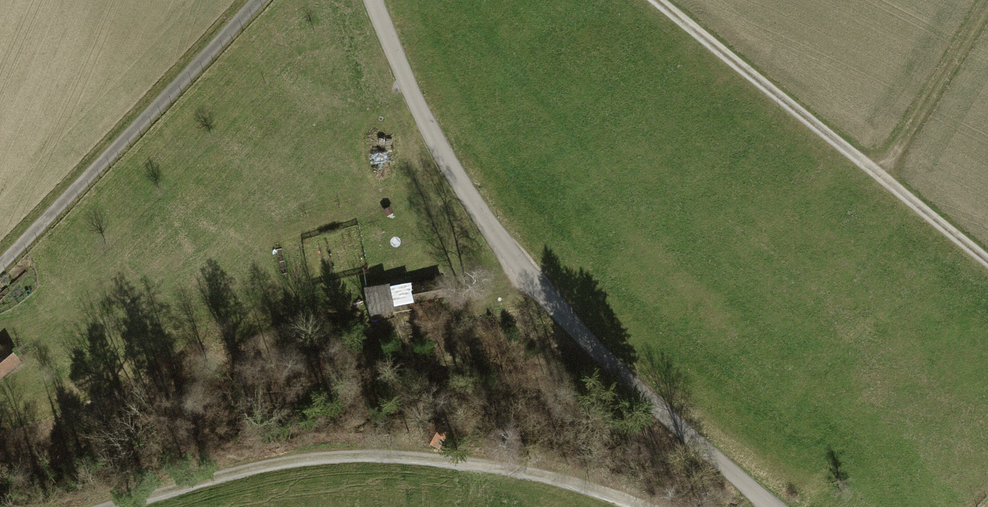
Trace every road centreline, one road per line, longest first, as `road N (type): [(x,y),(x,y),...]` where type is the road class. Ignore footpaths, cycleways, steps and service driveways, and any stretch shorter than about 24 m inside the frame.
road 1 (unclassified): [(377,0),(475,208),(656,393),(785,506)]
road 2 (track): [(645,506),(495,465),(381,455),(261,467),(115,506)]
road 3 (track): [(987,259),(662,0)]
road 4 (track): [(282,0),(26,269),(0,284)]

